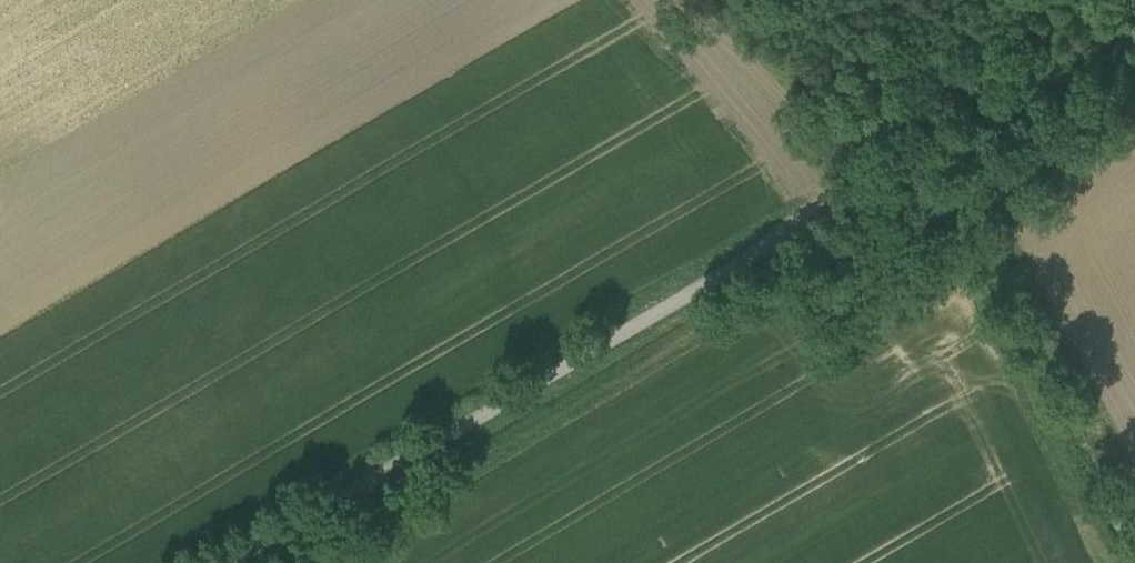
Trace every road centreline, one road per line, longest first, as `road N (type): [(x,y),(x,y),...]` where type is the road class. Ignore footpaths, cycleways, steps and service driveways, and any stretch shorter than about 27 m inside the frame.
road 1 (unclassified): [(1134,28),(226,562)]

